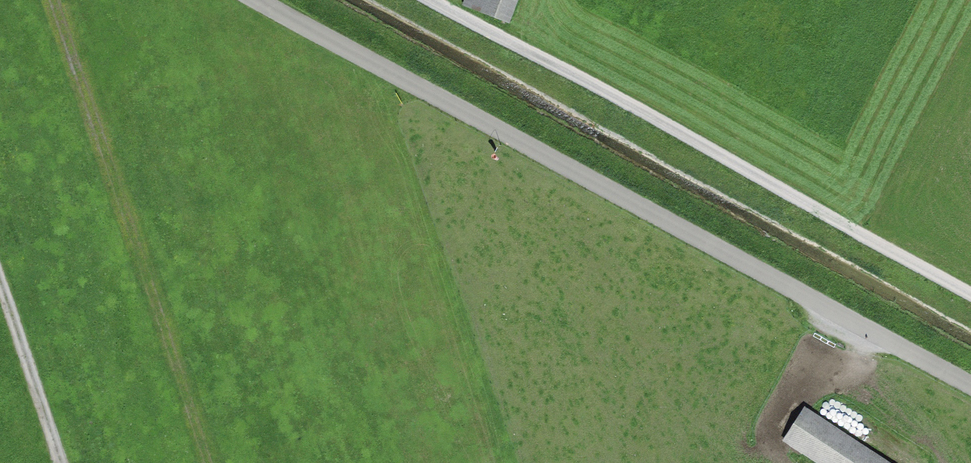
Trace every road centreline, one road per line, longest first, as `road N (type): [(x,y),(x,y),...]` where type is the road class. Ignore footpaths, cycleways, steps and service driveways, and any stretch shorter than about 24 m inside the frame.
road 1 (unclassified): [(970,385),(257,0)]
road 2 (track): [(970,292),(436,0)]
road 3 (track): [(213,462),(58,0)]
road 4 (track): [(62,462),(0,282)]

